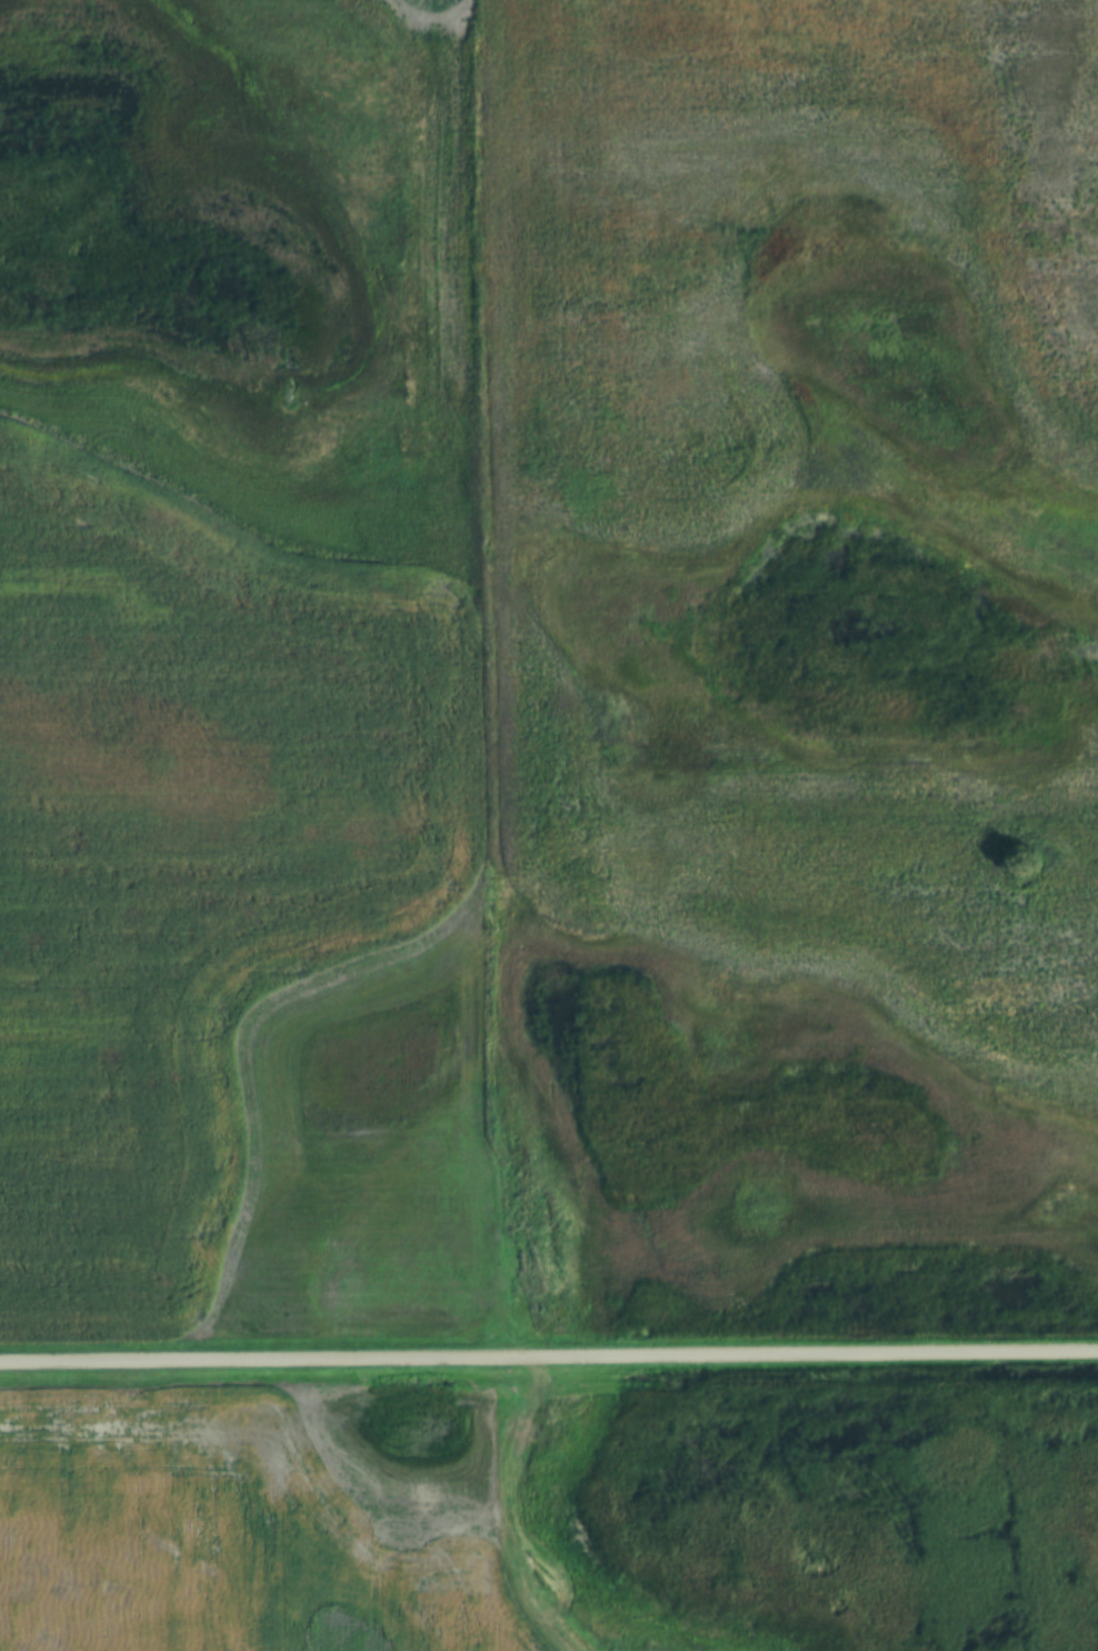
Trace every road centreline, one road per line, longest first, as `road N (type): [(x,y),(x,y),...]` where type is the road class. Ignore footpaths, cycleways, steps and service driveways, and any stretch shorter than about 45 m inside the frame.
road 1 (residential): [(0,1364),(1097,1353)]

